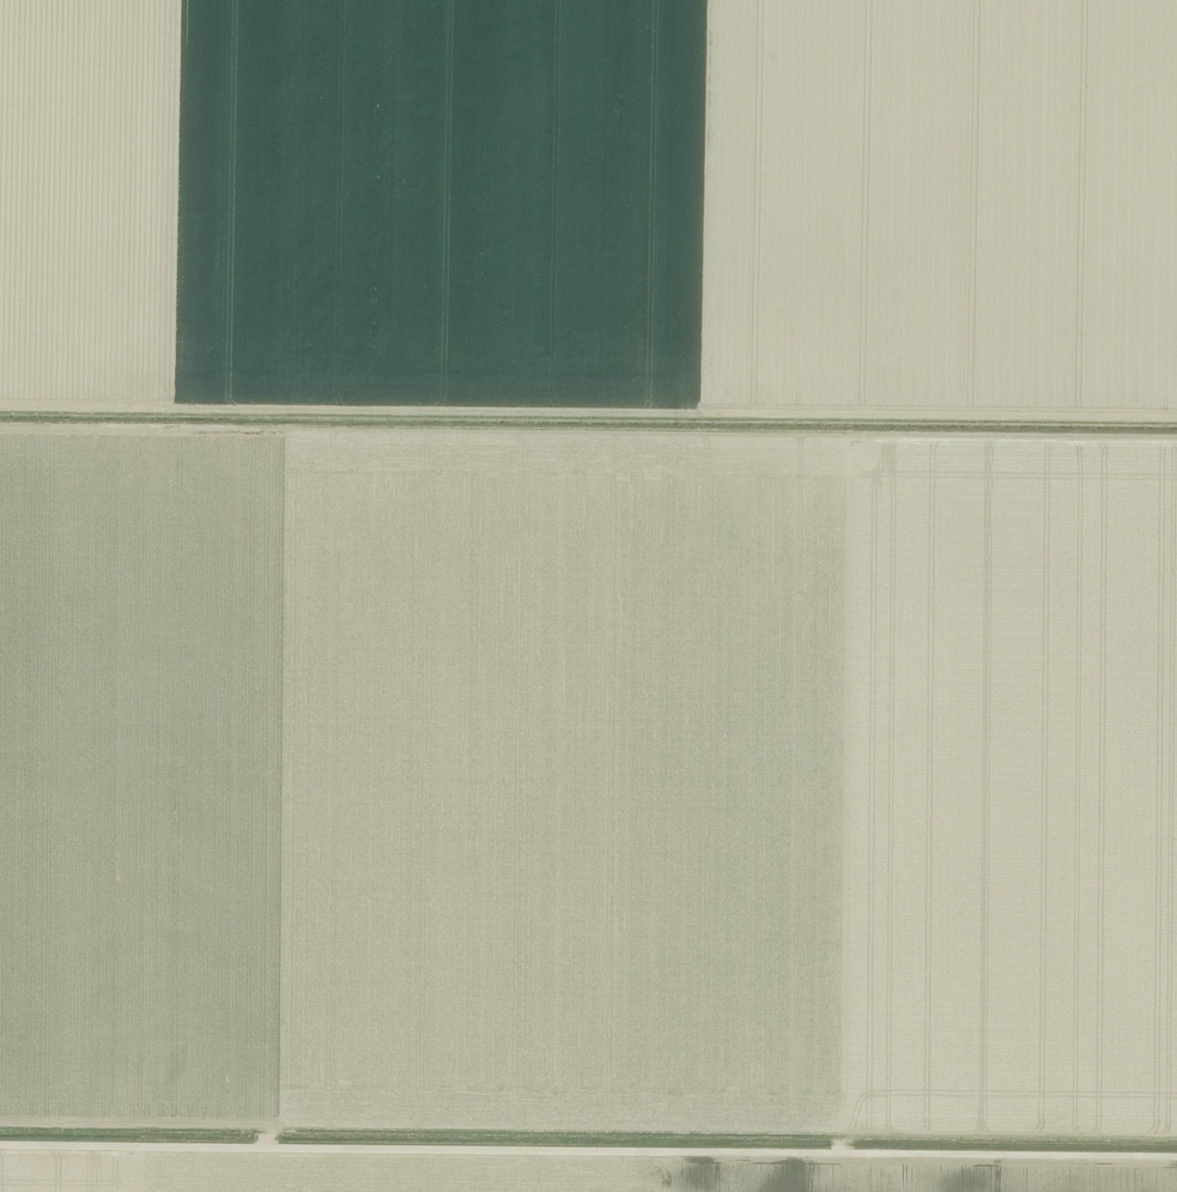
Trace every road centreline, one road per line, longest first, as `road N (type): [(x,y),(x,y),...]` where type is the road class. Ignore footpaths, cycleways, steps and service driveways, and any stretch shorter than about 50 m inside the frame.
road 1 (track): [(1176,1157),(0,1145)]

